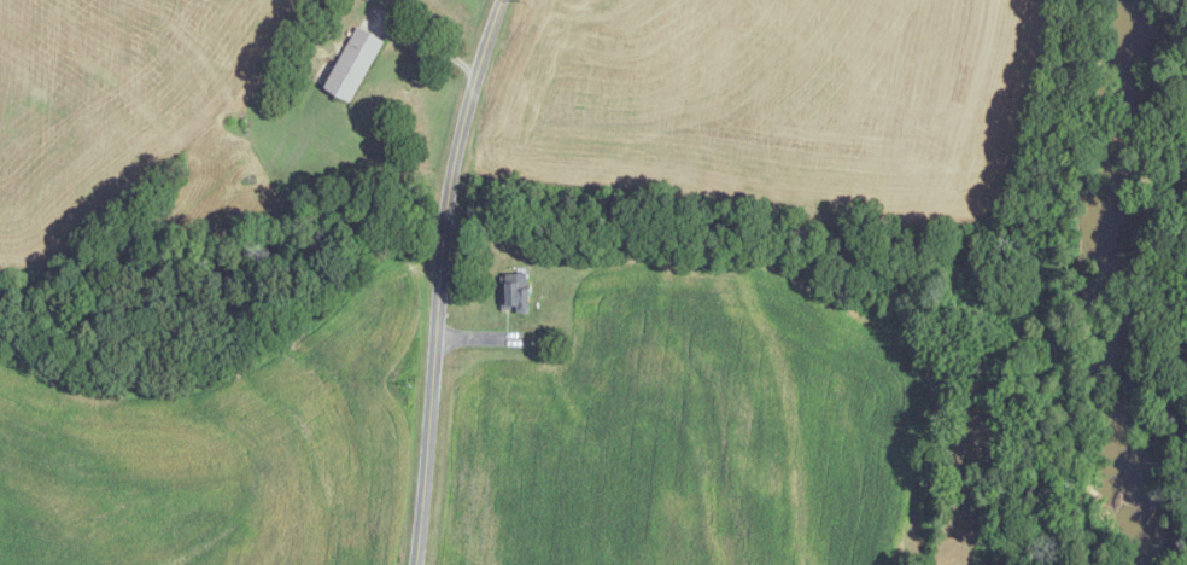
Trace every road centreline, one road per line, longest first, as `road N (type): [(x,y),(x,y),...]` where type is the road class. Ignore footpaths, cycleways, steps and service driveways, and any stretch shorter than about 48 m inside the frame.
road 1 (residential): [(412,564),(444,212),(474,70),(499,0)]

